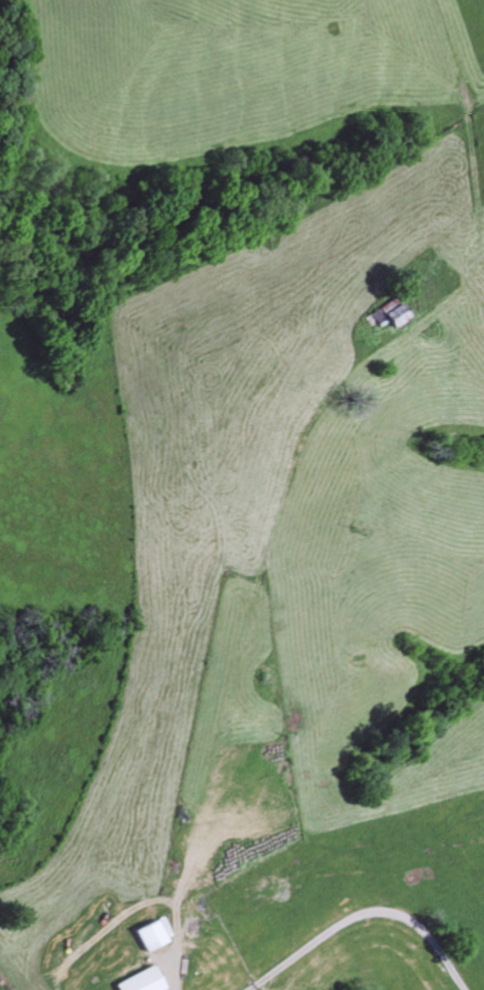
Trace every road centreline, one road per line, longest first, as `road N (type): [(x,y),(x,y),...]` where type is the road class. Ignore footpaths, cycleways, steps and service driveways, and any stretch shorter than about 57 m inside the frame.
road 1 (residential): [(255,987),(333,929),(371,912),(417,928),(461,989)]

